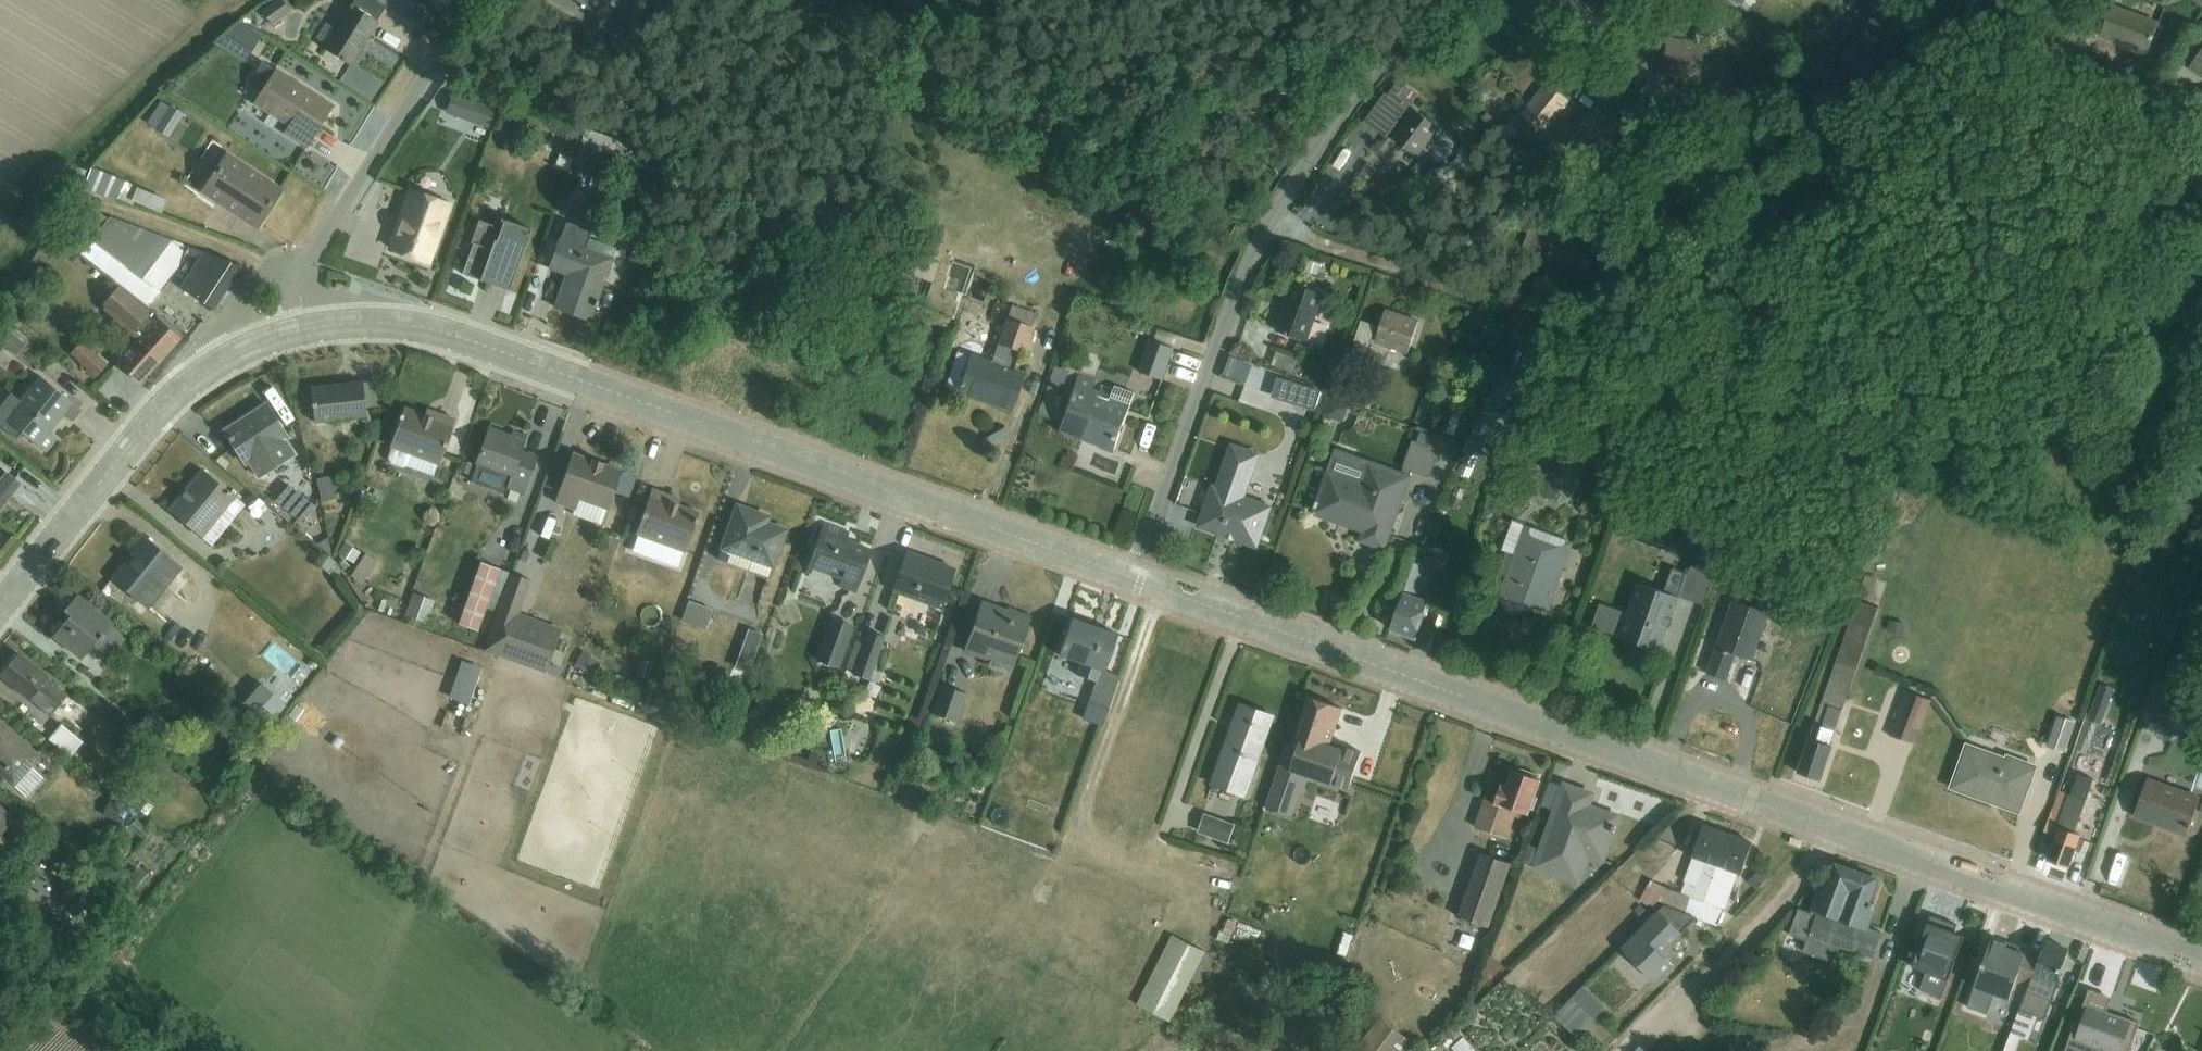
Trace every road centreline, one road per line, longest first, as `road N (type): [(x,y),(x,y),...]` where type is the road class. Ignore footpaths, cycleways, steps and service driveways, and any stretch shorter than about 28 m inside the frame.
road 1 (tertiary): [(2201,960),(1132,578)]
road 2 (tertiary): [(1132,578),(424,325),(306,326)]
road 3 (residential): [(1274,226),(1788,398)]
road 4 (residential): [(1274,226),(1132,578)]
road 5 (tertiary): [(232,353),(180,389),(137,433),(0,608)]
road 6 (unclassified): [(301,259),(467,0)]
road 7 (residential): [(1919,0),(1991,40),(2201,118)]
road 8 (residential): [(1435,0),(1274,226)]
road 9 (unclassified): [(56,190),(258,258),(274,273)]
road 10 (residential): [(1497,0),(1599,70)]

